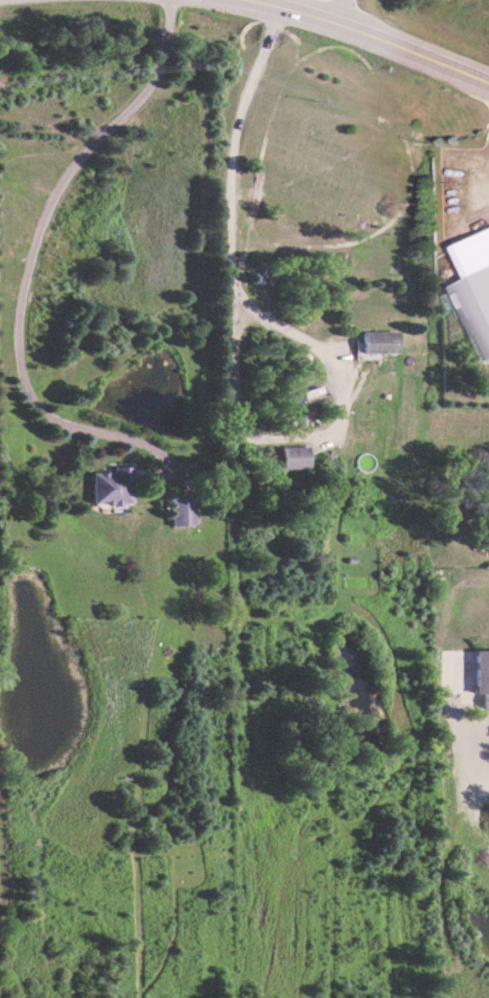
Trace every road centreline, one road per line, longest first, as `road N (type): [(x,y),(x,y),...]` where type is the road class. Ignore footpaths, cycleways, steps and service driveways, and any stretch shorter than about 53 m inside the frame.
road 1 (tertiary): [(246,0),(333,21),(488,82)]

